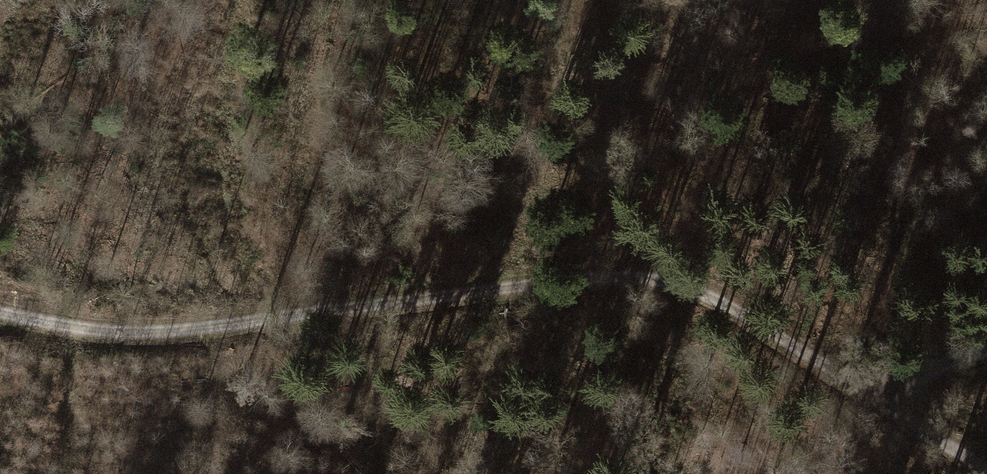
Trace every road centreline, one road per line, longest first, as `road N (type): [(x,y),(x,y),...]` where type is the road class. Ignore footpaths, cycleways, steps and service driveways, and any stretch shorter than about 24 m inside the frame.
road 1 (track): [(986,469),(740,314),(688,286),(624,276),(143,330),(0,308)]
road 2 (track): [(89,323),(68,361),(62,473)]
road 3 (track): [(986,344),(882,401)]

